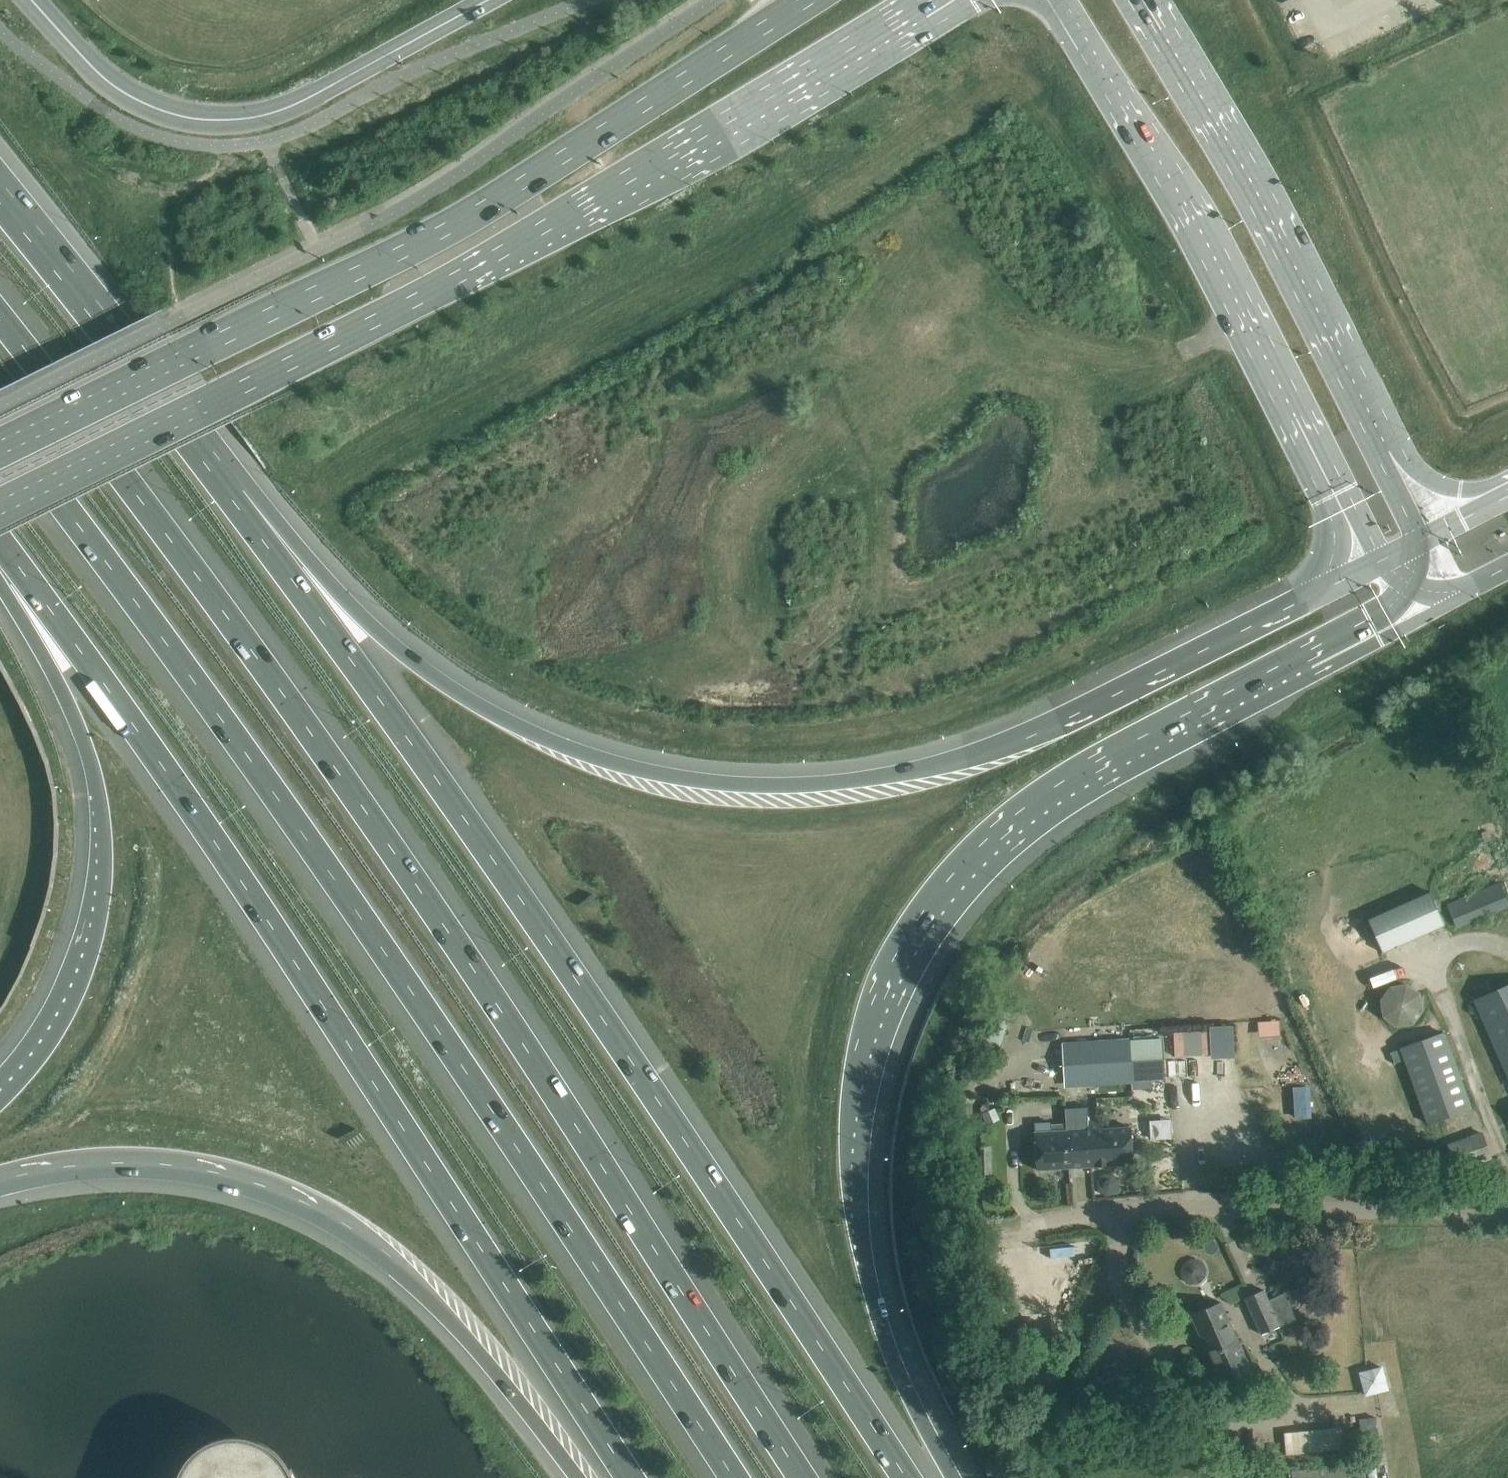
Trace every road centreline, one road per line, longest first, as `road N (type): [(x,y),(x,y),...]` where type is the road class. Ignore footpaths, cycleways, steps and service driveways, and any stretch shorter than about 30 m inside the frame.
road 1 (motorway): [(804,1477),(310,731),(160,517),(0,316)]
road 2 (motorway): [(1372,565),(1034,734),(981,752),(821,783),(703,780),(563,745),(458,693),(376,629),(221,473)]
road 3 (motorway): [(0,423),(253,770),(728,1477)]
road 4 (motorway): [(912,1477),(655,1080),(221,473)]
road 5 (motorway): [(953,1477),(887,1343),(863,1248),(869,1099),(907,987),(959,904),(1037,828),(1117,777),(1436,609)]
road 6 (motorway): [(0,543),(192,806),(631,1477)]
road 7 (secondary): [(0,506),(520,242),(920,0)]
road 8 (secondary): [(810,0),(453,224),(0,449)]
road 9 (motorway): [(0,1185),(78,1170),(150,1169),(295,1204),(376,1249),(463,1328),(579,1477)]
road 10 (secondary): [(1058,0),(1191,214),(1372,565)]
road 11 (secondary): [(1430,535),(1251,180),(1140,0)]
road 12 (motorway): [(0,545),(85,741),(102,817),(104,881),(99,926),(70,1010),(0,1100)]
road 13 (unclassified): [(485,0),(306,100),(255,118),(200,118),(147,103),(101,76),(28,0)]
road 14 (motorway): [(221,473),(0,191)]
road 15 (residential): [(1154,1205),(1507,1208)]
road 16 (track): [(1056,1477),(1052,1403),(1066,1346),(1099,1287)]
road 17 (residential): [(1031,1229),(1154,1205)]

